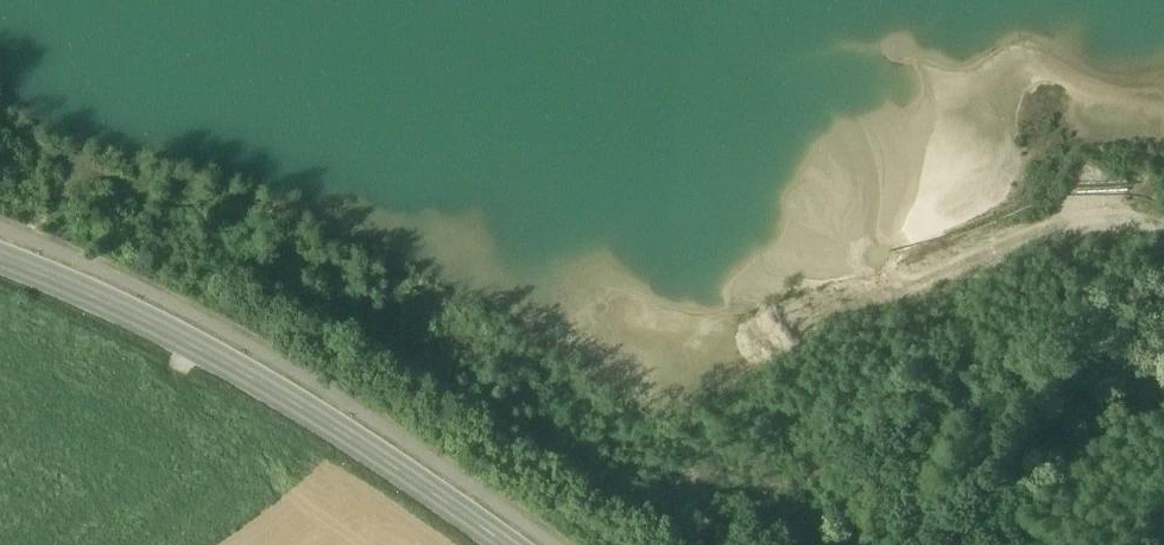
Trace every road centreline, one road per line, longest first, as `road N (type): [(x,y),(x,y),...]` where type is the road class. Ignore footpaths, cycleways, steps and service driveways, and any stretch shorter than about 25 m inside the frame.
road 1 (tertiary): [(0,259),(215,358),(506,544)]

